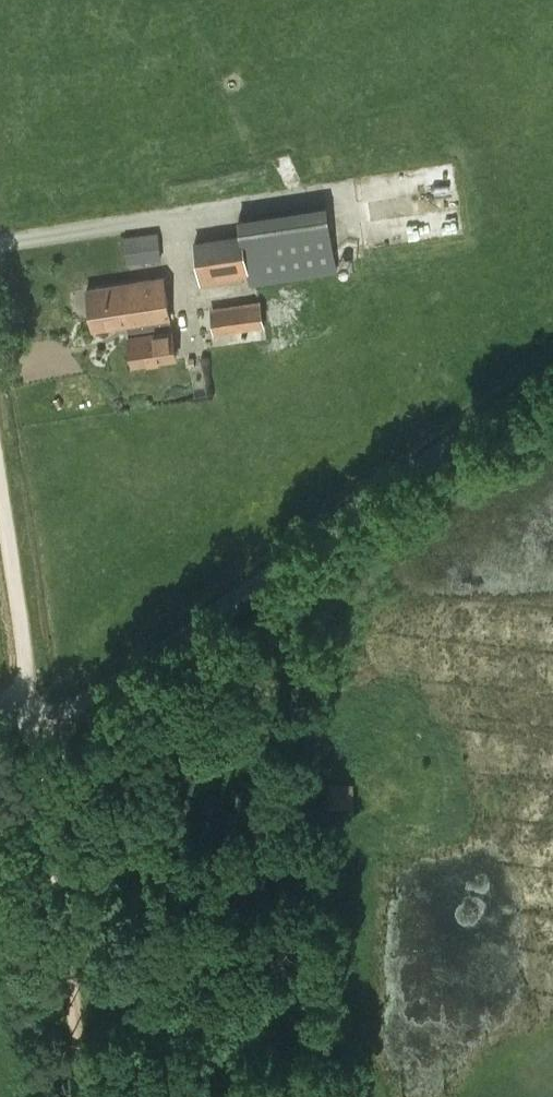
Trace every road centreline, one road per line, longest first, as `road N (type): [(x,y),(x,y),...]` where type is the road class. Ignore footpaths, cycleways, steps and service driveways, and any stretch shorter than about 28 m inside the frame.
road 1 (unclassified): [(34,714),(86,699),(552,380)]
road 2 (track): [(82,1096),(34,714)]
road 3 (track): [(0,472),(34,714)]

